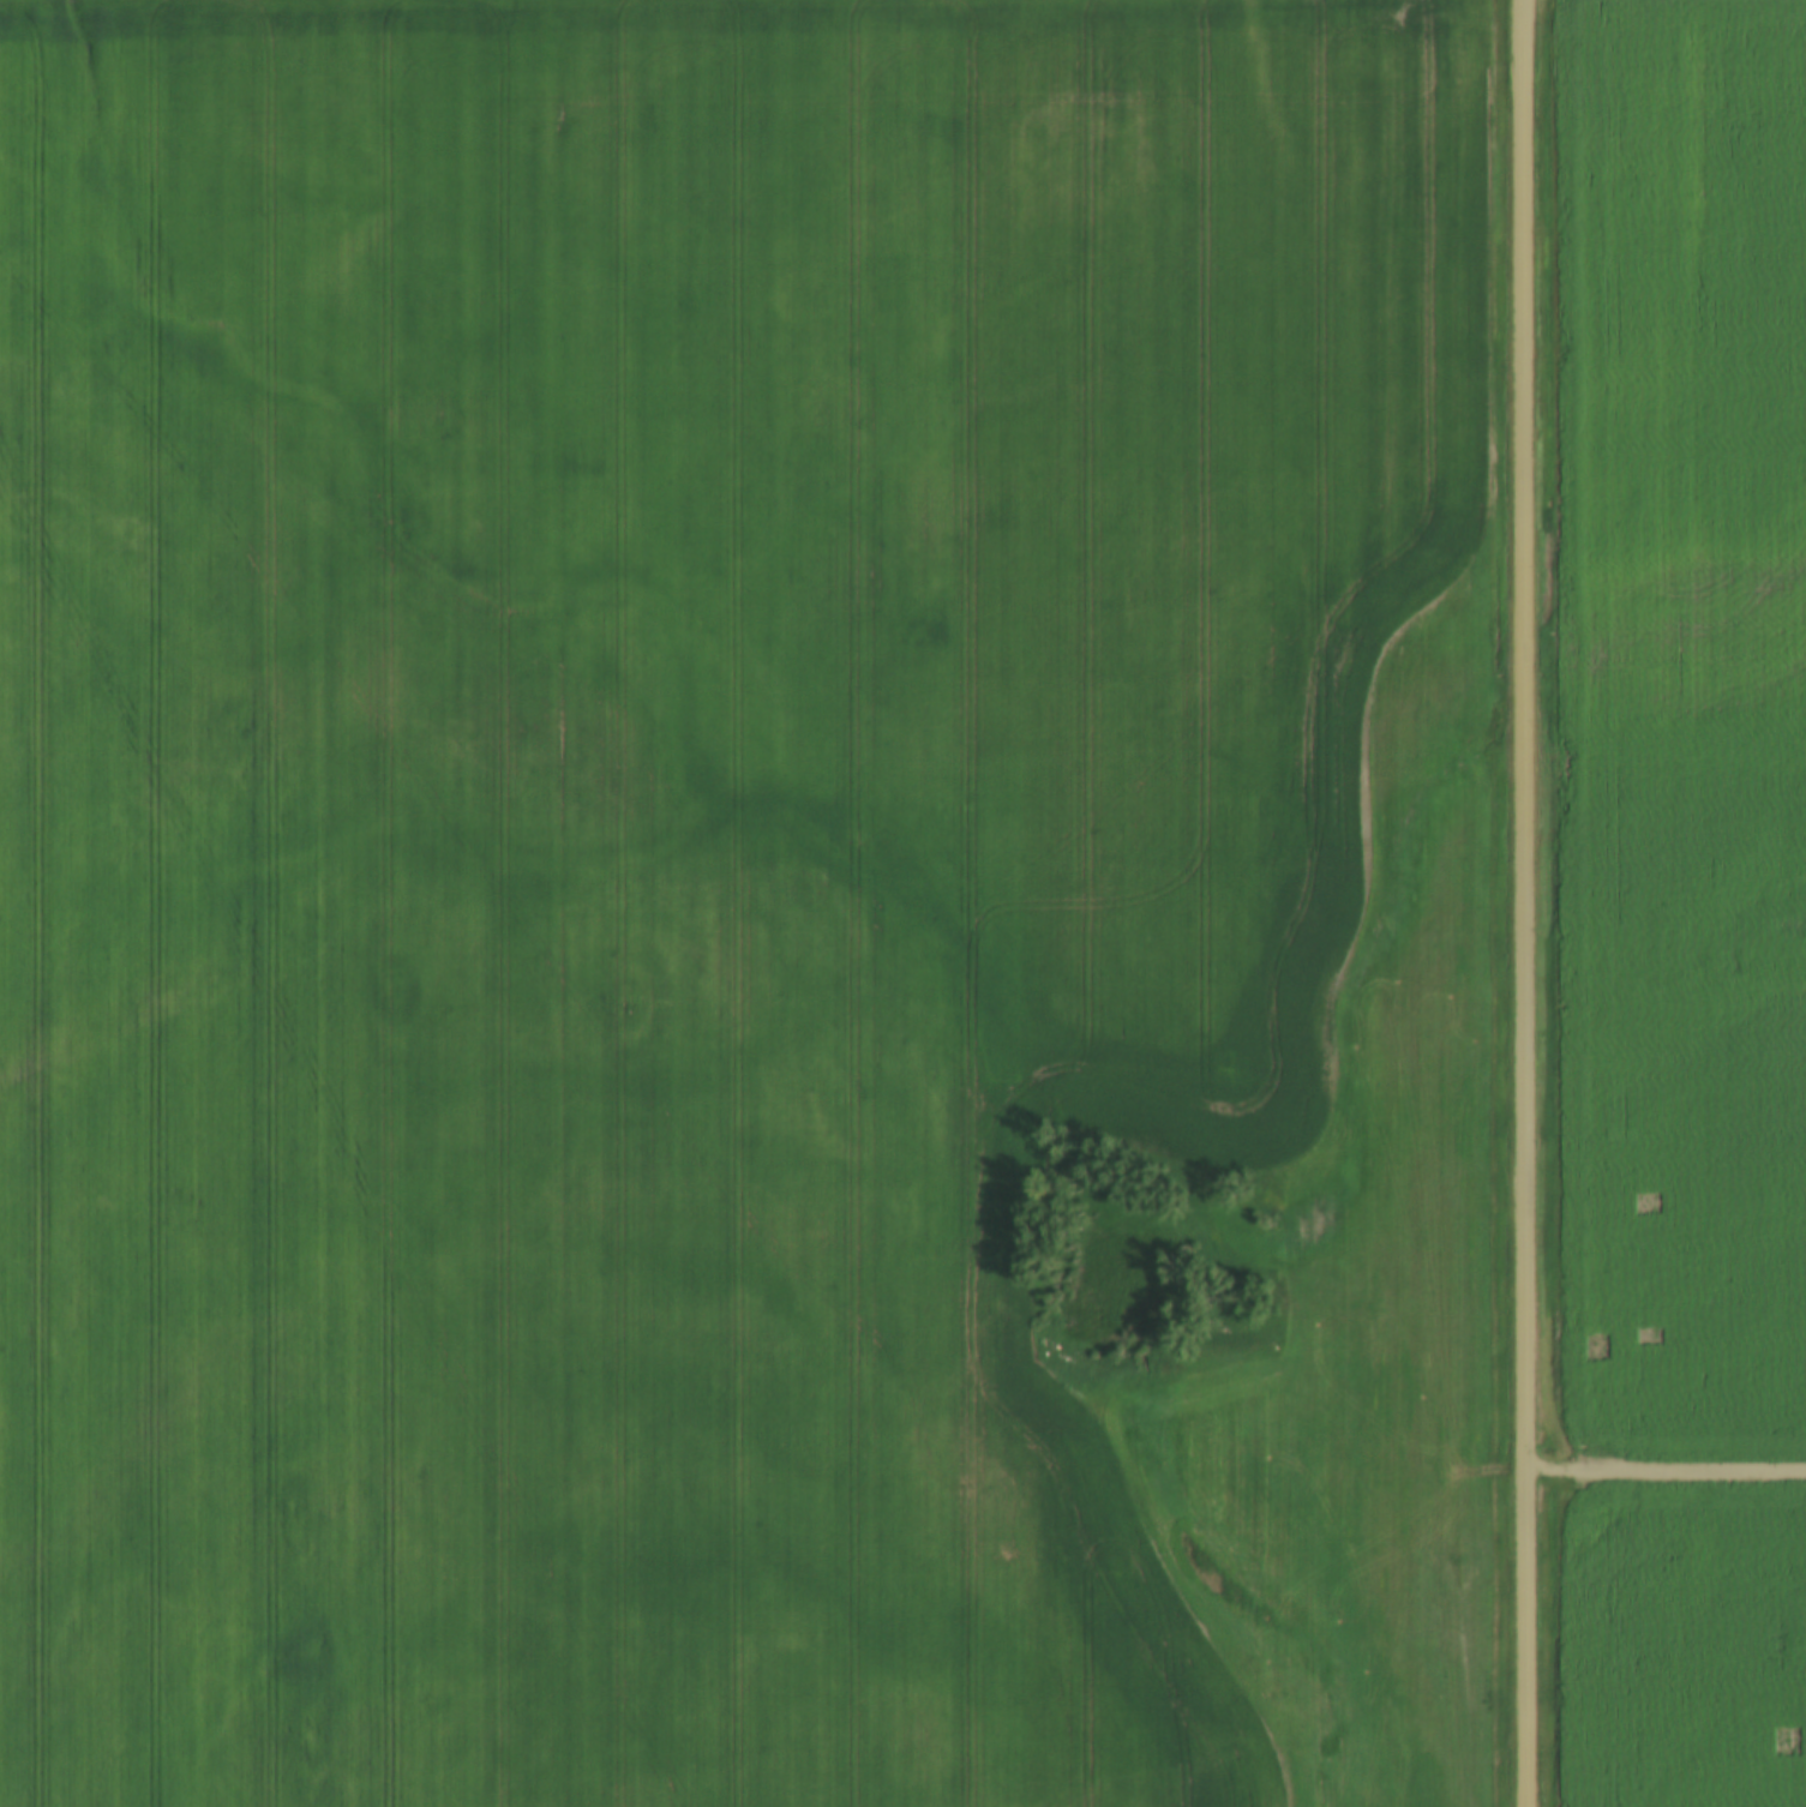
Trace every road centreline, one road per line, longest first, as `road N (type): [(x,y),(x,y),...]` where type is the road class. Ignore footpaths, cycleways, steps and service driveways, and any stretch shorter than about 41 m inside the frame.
road 1 (tertiary): [(1529,1806),(1519,0)]

